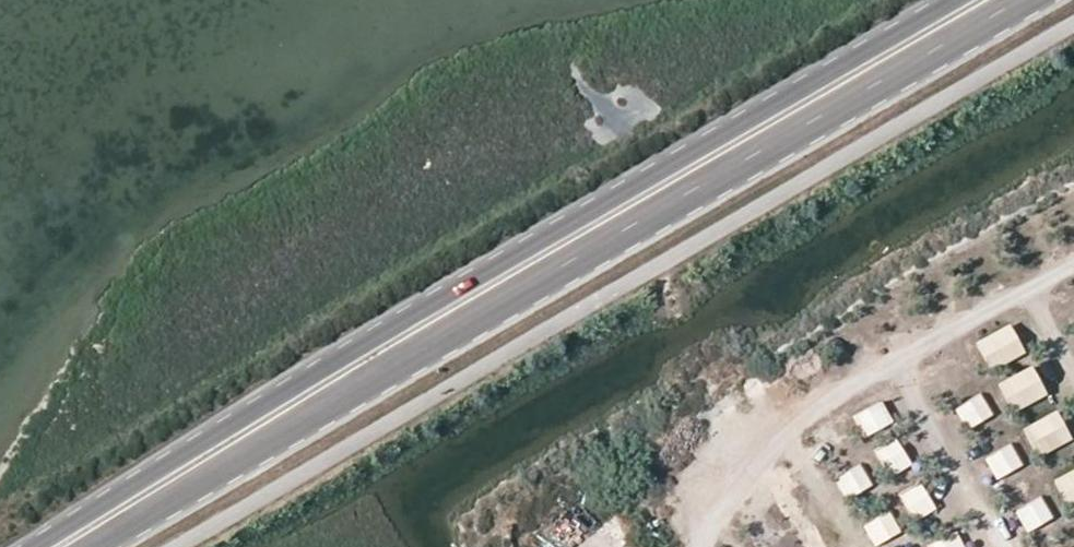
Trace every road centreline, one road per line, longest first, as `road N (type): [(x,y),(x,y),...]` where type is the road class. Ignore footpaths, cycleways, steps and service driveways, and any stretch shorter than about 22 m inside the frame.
road 1 (primary): [(91,546),(1037,0)]
road 2 (primary): [(957,0),(27,546)]

